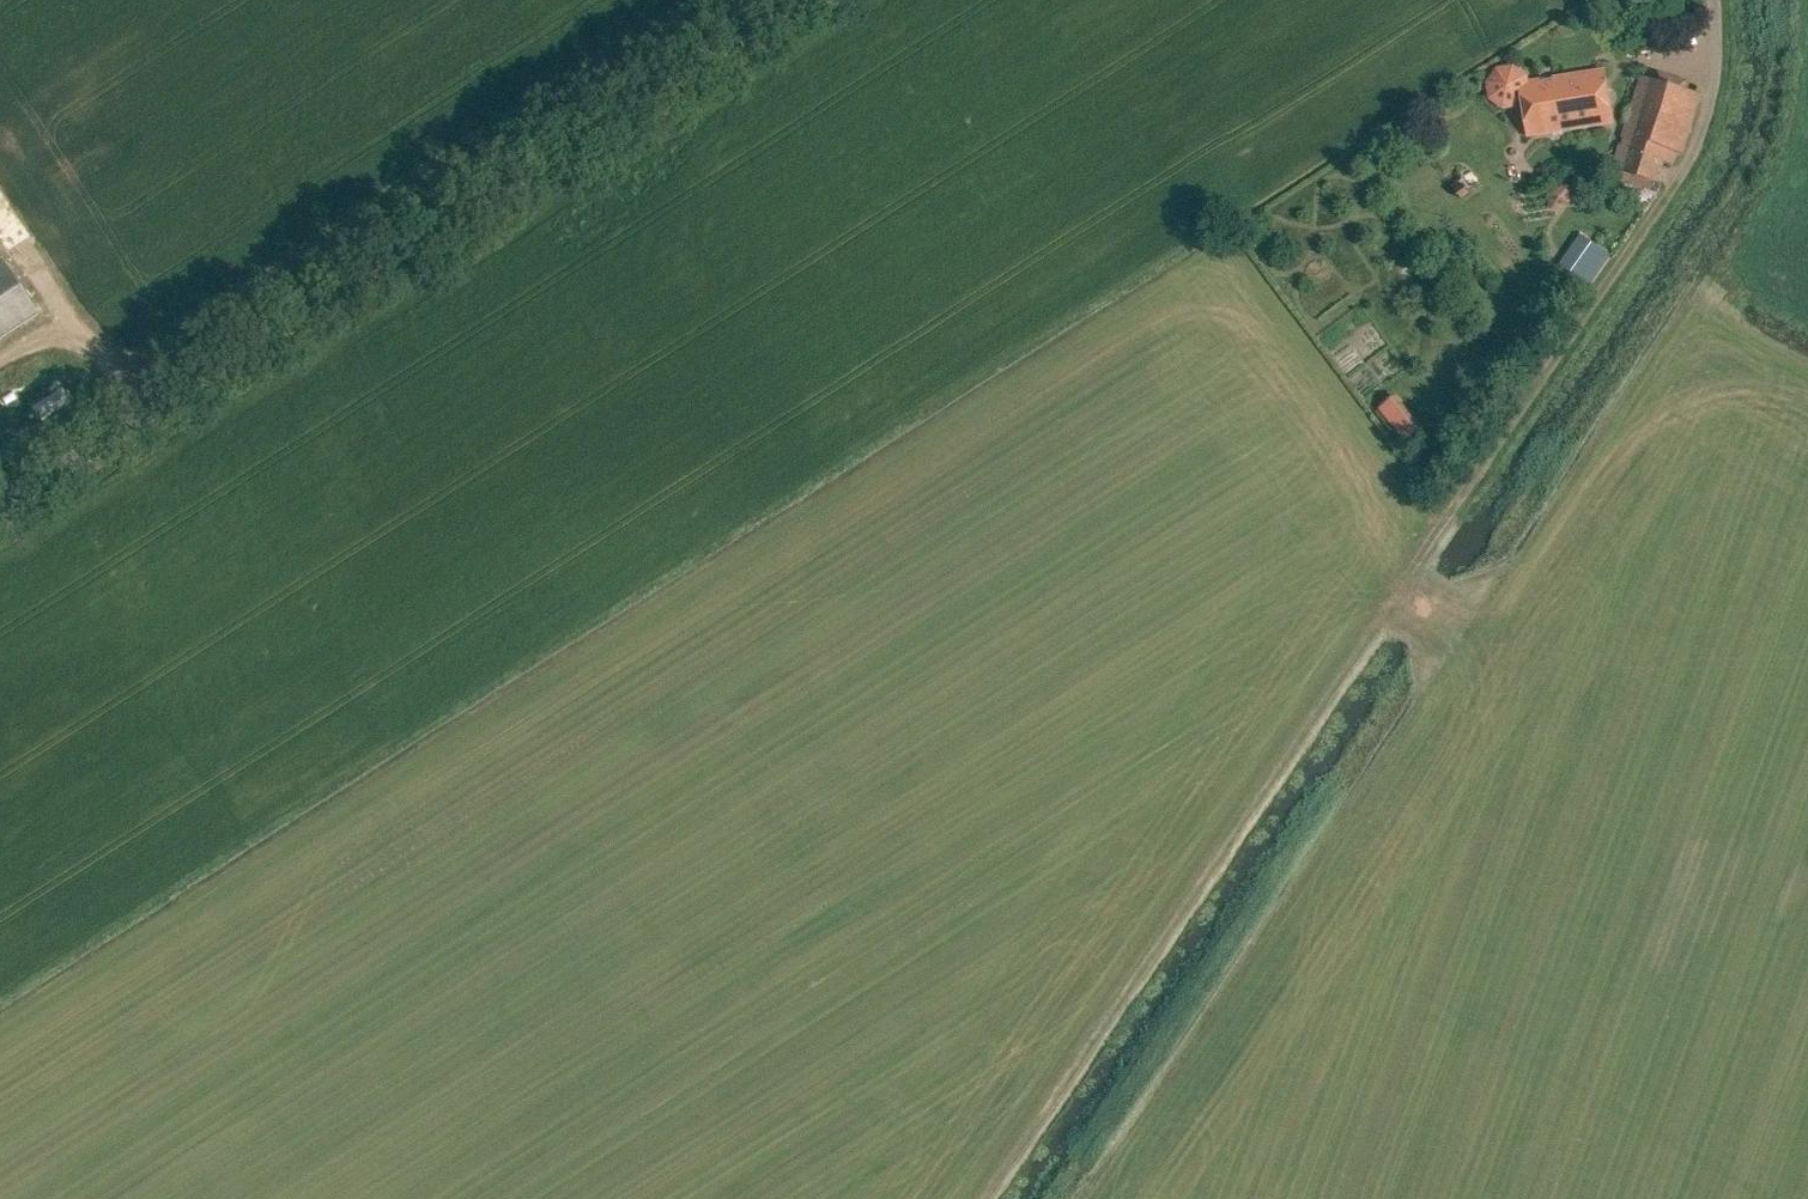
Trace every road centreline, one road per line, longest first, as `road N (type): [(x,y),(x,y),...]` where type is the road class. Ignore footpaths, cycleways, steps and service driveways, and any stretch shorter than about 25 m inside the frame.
road 1 (unclassified): [(0,508),(790,0)]
road 2 (unclassified): [(1678,181),(1714,86),(1713,0)]

